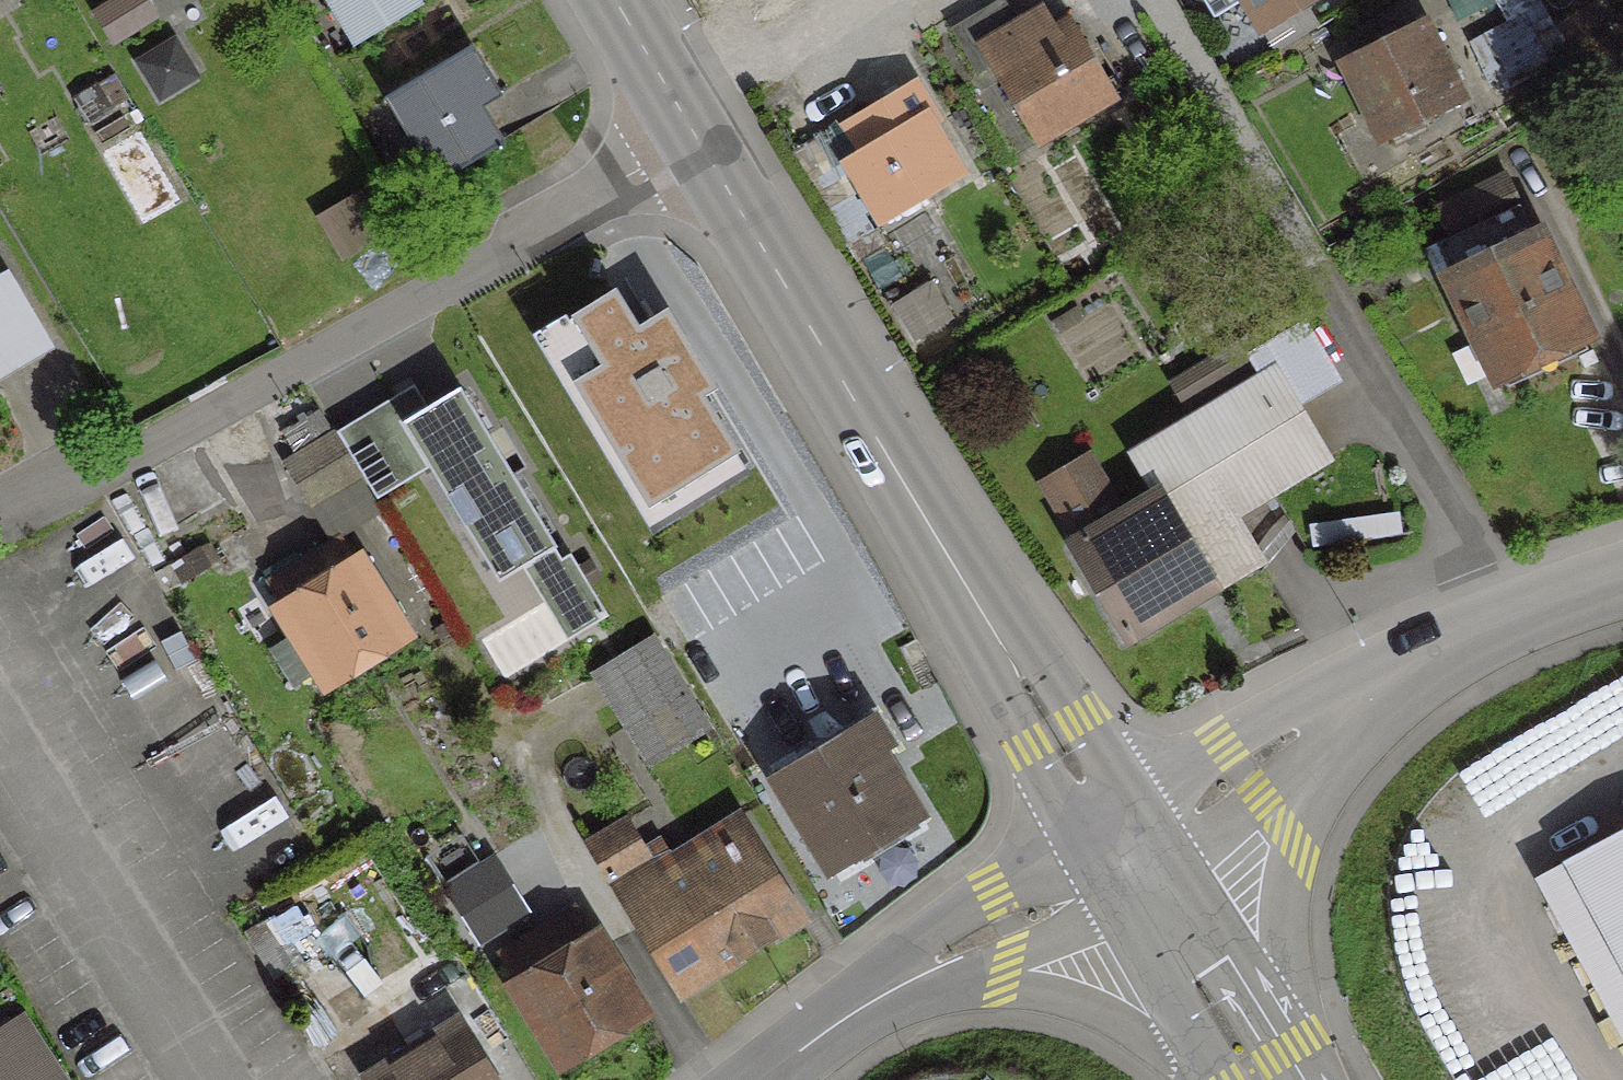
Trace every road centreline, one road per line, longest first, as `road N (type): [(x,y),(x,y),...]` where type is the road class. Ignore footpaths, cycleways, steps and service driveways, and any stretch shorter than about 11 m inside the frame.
road 1 (residential): [(693,130),(1125,859)]
road 2 (residential): [(0,512),(693,130)]
road 3 (residential): [(1125,859),(1328,716),(1438,658),(1622,588)]
road 4 (residential): [(760,1079),(862,1003),(1125,859)]
road 5 (residential): [(1259,1079),(1125,859)]
road 6 (residential): [(615,0),(693,130)]

